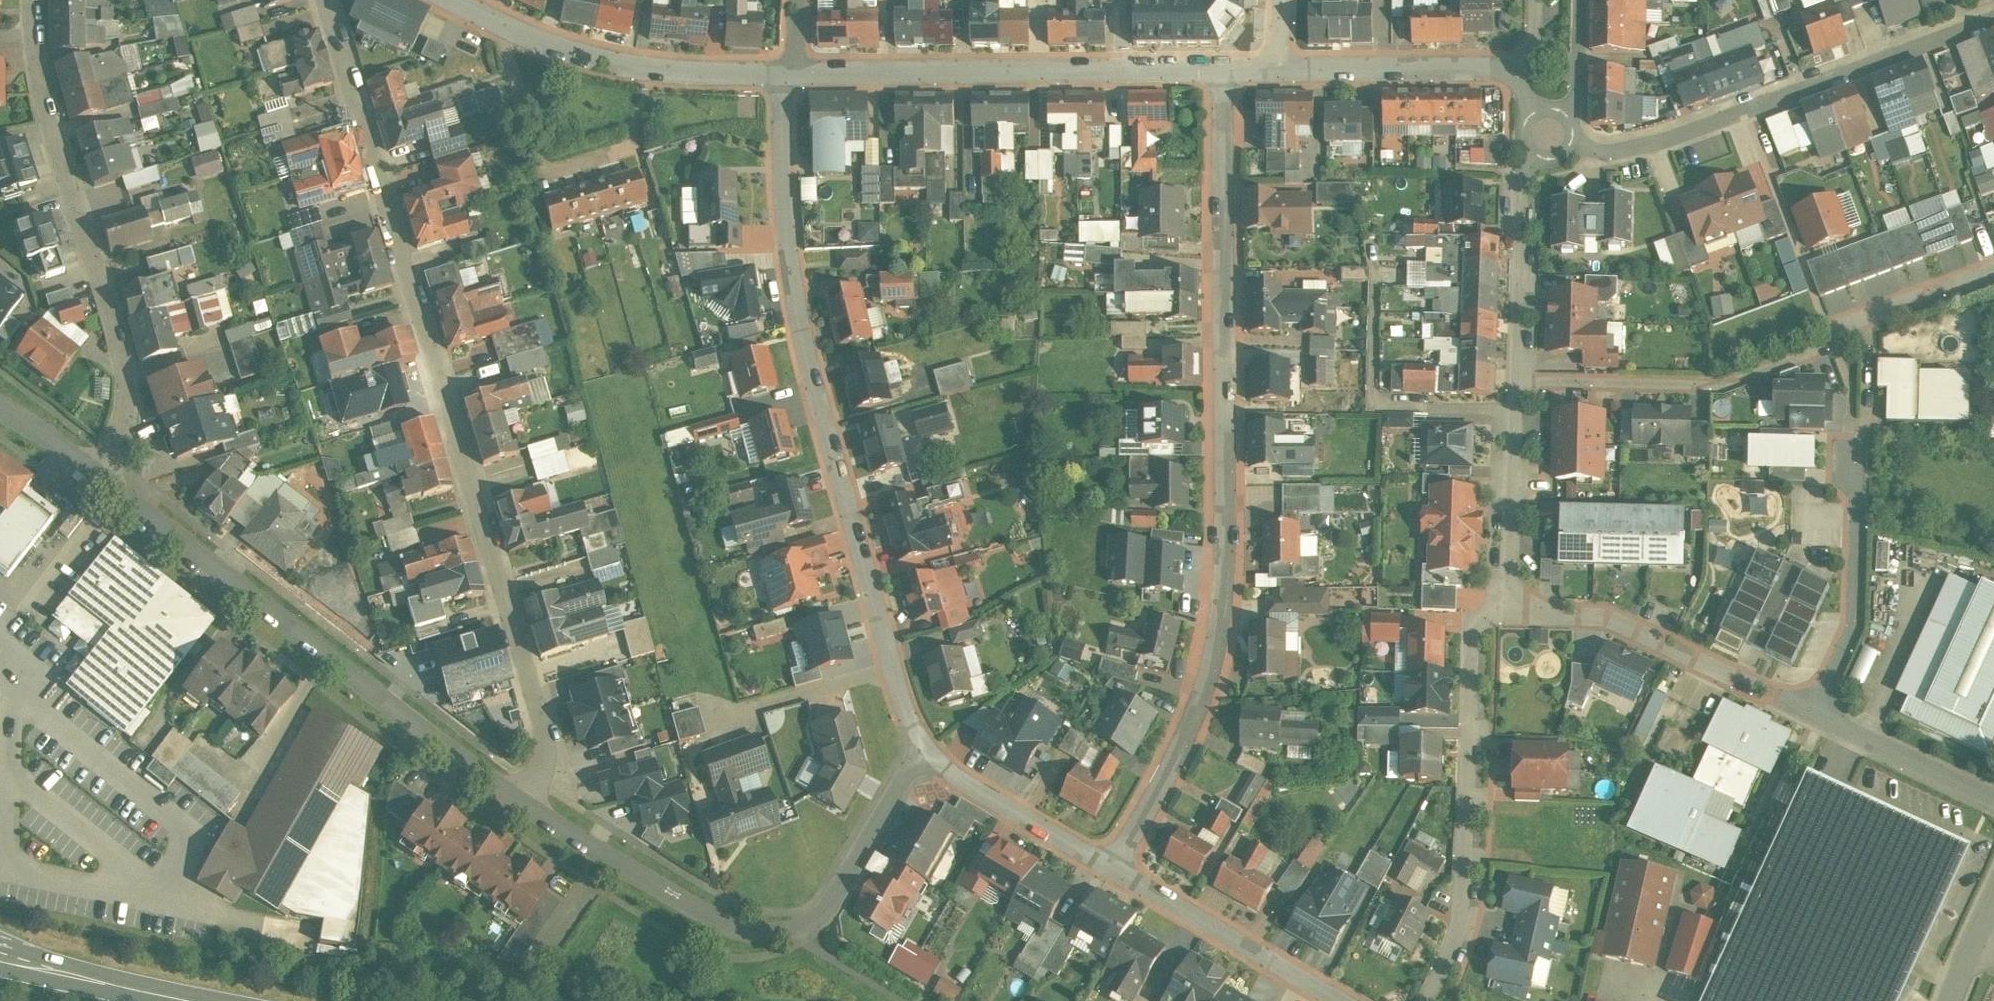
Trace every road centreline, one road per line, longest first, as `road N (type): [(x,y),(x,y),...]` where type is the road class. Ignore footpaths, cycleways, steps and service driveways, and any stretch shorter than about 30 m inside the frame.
road 1 (residential): [(327,0),(535,705),(541,762),(519,798)]
road 2 (residential): [(1112,866),(1198,702),(1220,608),(1223,71)]
road 3 (residential): [(786,74),(783,184),(794,283),(919,737)]
road 4 (residential): [(519,798),(91,466)]
road 5 (residential): [(919,737),(822,895),(792,925),(770,931),(738,928),(665,891),(519,798)]
road 6 (residential): [(1516,380),(1711,387),(1993,279)]
road 7 (residential): [(32,0),(49,102),(124,370),(112,440),(91,466)]
road 8 (residential): [(1569,142),(1620,148),(1746,110),(1993,15)]
road 9 (residential): [(786,74),(1223,71)]
road 10 (residential): [(1419,1000),(1452,934),(1460,895),(1480,664),(1503,589)]
road 11 (residential): [(452,0),(573,53),(653,69),(786,74)]
road 12 (residential): [(1815,704),(1619,613),(1503,589)]
road 13 (residential): [(1112,866),(1367,1000)]
road 14 (residential): [(1815,704),(1856,614),(1859,433)]
road 15 (residential): [(919,737),(982,792),(1112,866)]
road 16 (residential): [(1284,67),(1477,67),(1510,76)]
road 17 (residential): [(1516,380),(1525,164)]
road 18 (residential): [(1503,589),(1516,380)]
road 19 (residential): [(1993,790),(1815,704)]
road 20 (secondary): [(23,960),(188,1000)]
road 21 (residential): [(1582,0),(1578,107),(1569,125)]
road 22 (secondary): [(1993,887),(1945,1000)]

